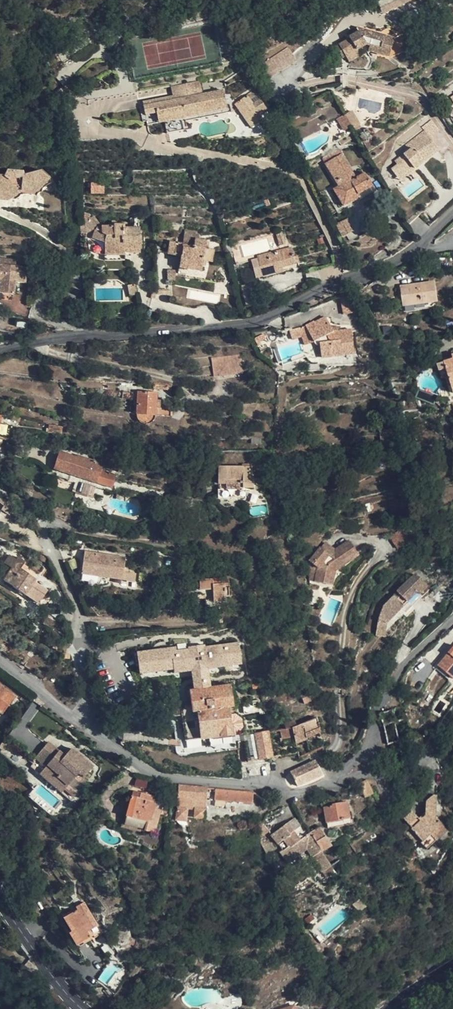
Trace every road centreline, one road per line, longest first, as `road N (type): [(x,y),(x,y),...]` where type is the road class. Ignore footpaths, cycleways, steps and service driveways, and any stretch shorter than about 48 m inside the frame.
road 1 (residential): [(417,246),(248,324),(82,336)]
road 2 (track): [(452,141),(415,96),(370,82),(291,87),(352,23),(387,19)]
road 3 (residential): [(78,722),(167,778),(294,793),(359,760)]
road 4 (residential): [(78,722),(86,692),(80,622),(33,514)]
road 5 (residential): [(82,336),(37,312),(75,288),(71,254),(44,231),(0,211)]
road 6 (residential): [(452,620),(402,667),(359,760)]
road 7 (tertiary): [(83,1008),(0,903)]

